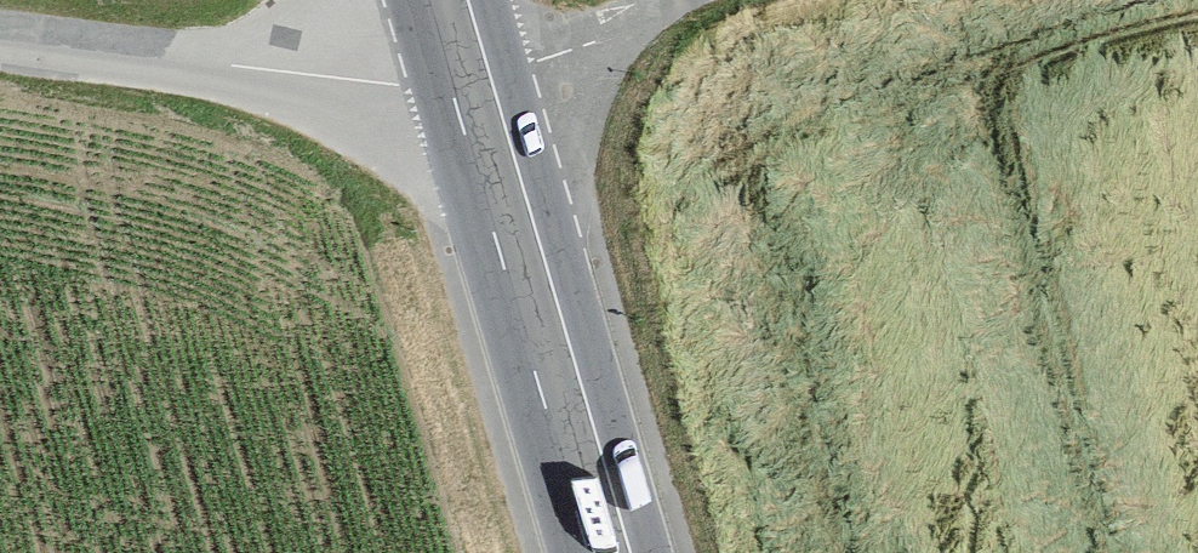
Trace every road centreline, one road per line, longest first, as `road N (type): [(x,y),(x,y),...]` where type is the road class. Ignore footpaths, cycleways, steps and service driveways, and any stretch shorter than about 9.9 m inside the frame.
road 1 (unclassified): [(0,38),(226,65),(493,77)]
road 2 (secondary): [(493,77),(631,552)]
road 3 (track): [(493,77),(679,0)]

